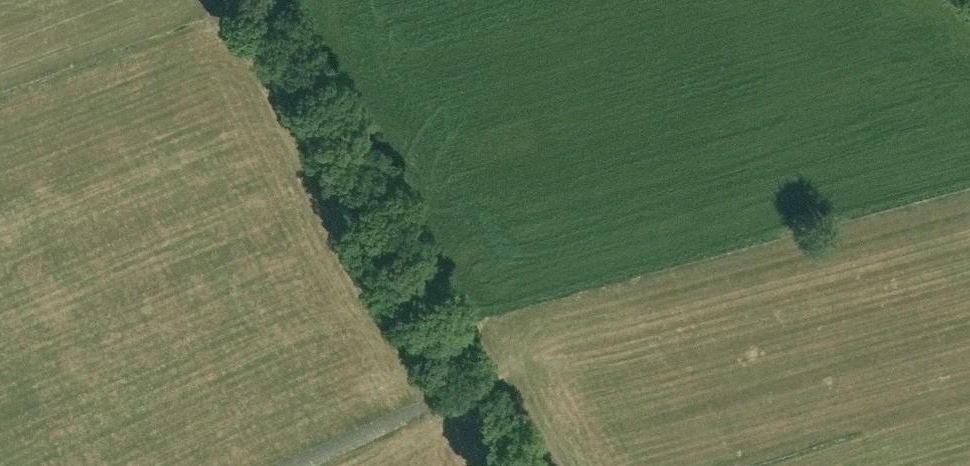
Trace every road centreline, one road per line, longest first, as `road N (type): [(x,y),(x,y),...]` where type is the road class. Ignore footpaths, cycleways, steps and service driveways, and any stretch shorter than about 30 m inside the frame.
road 1 (track): [(259,0),(519,465)]

